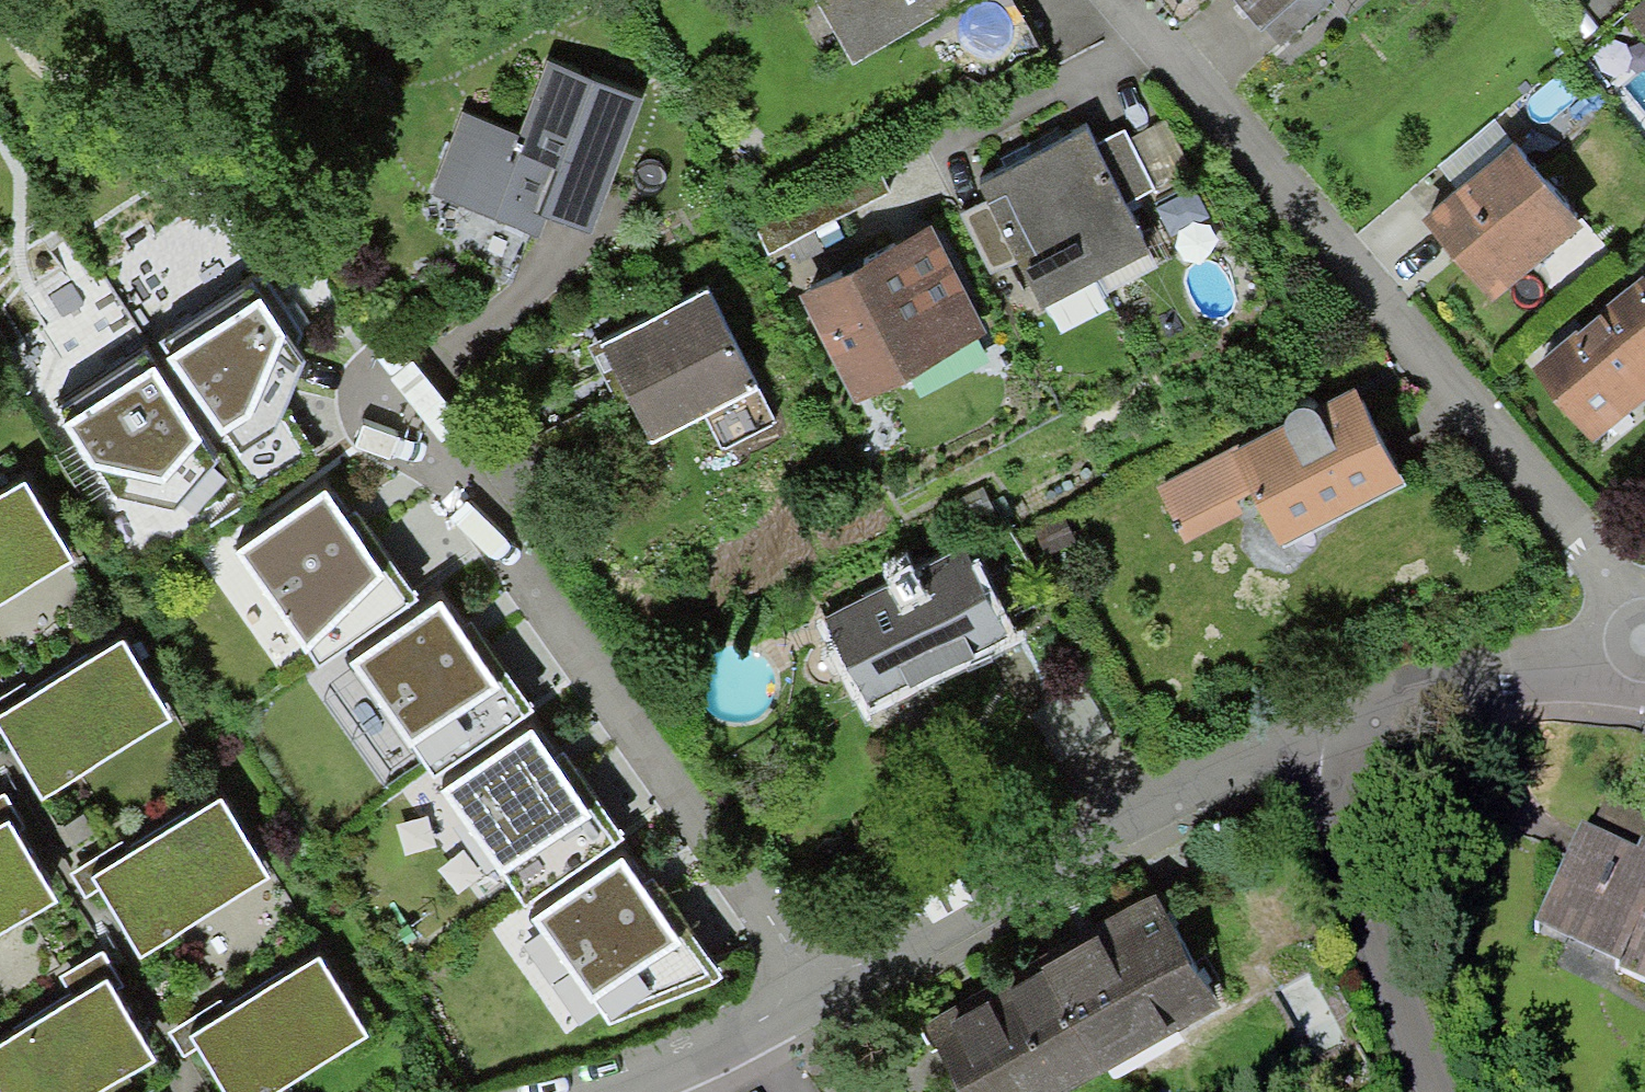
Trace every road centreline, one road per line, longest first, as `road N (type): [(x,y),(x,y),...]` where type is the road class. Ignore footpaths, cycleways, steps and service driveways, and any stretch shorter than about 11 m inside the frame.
road 1 (residential): [(1120,0),(1528,463),(1644,633)]
road 2 (residential): [(402,397),(829,1002)]
road 3 (residential): [(1285,756),(829,1002)]
road 4 (residential): [(1644,641),(1456,687),(1285,756)]
road 5 (residential): [(1285,756),(1393,994),(1427,1091)]
road 6 (residential): [(829,1002),(625,1091)]

